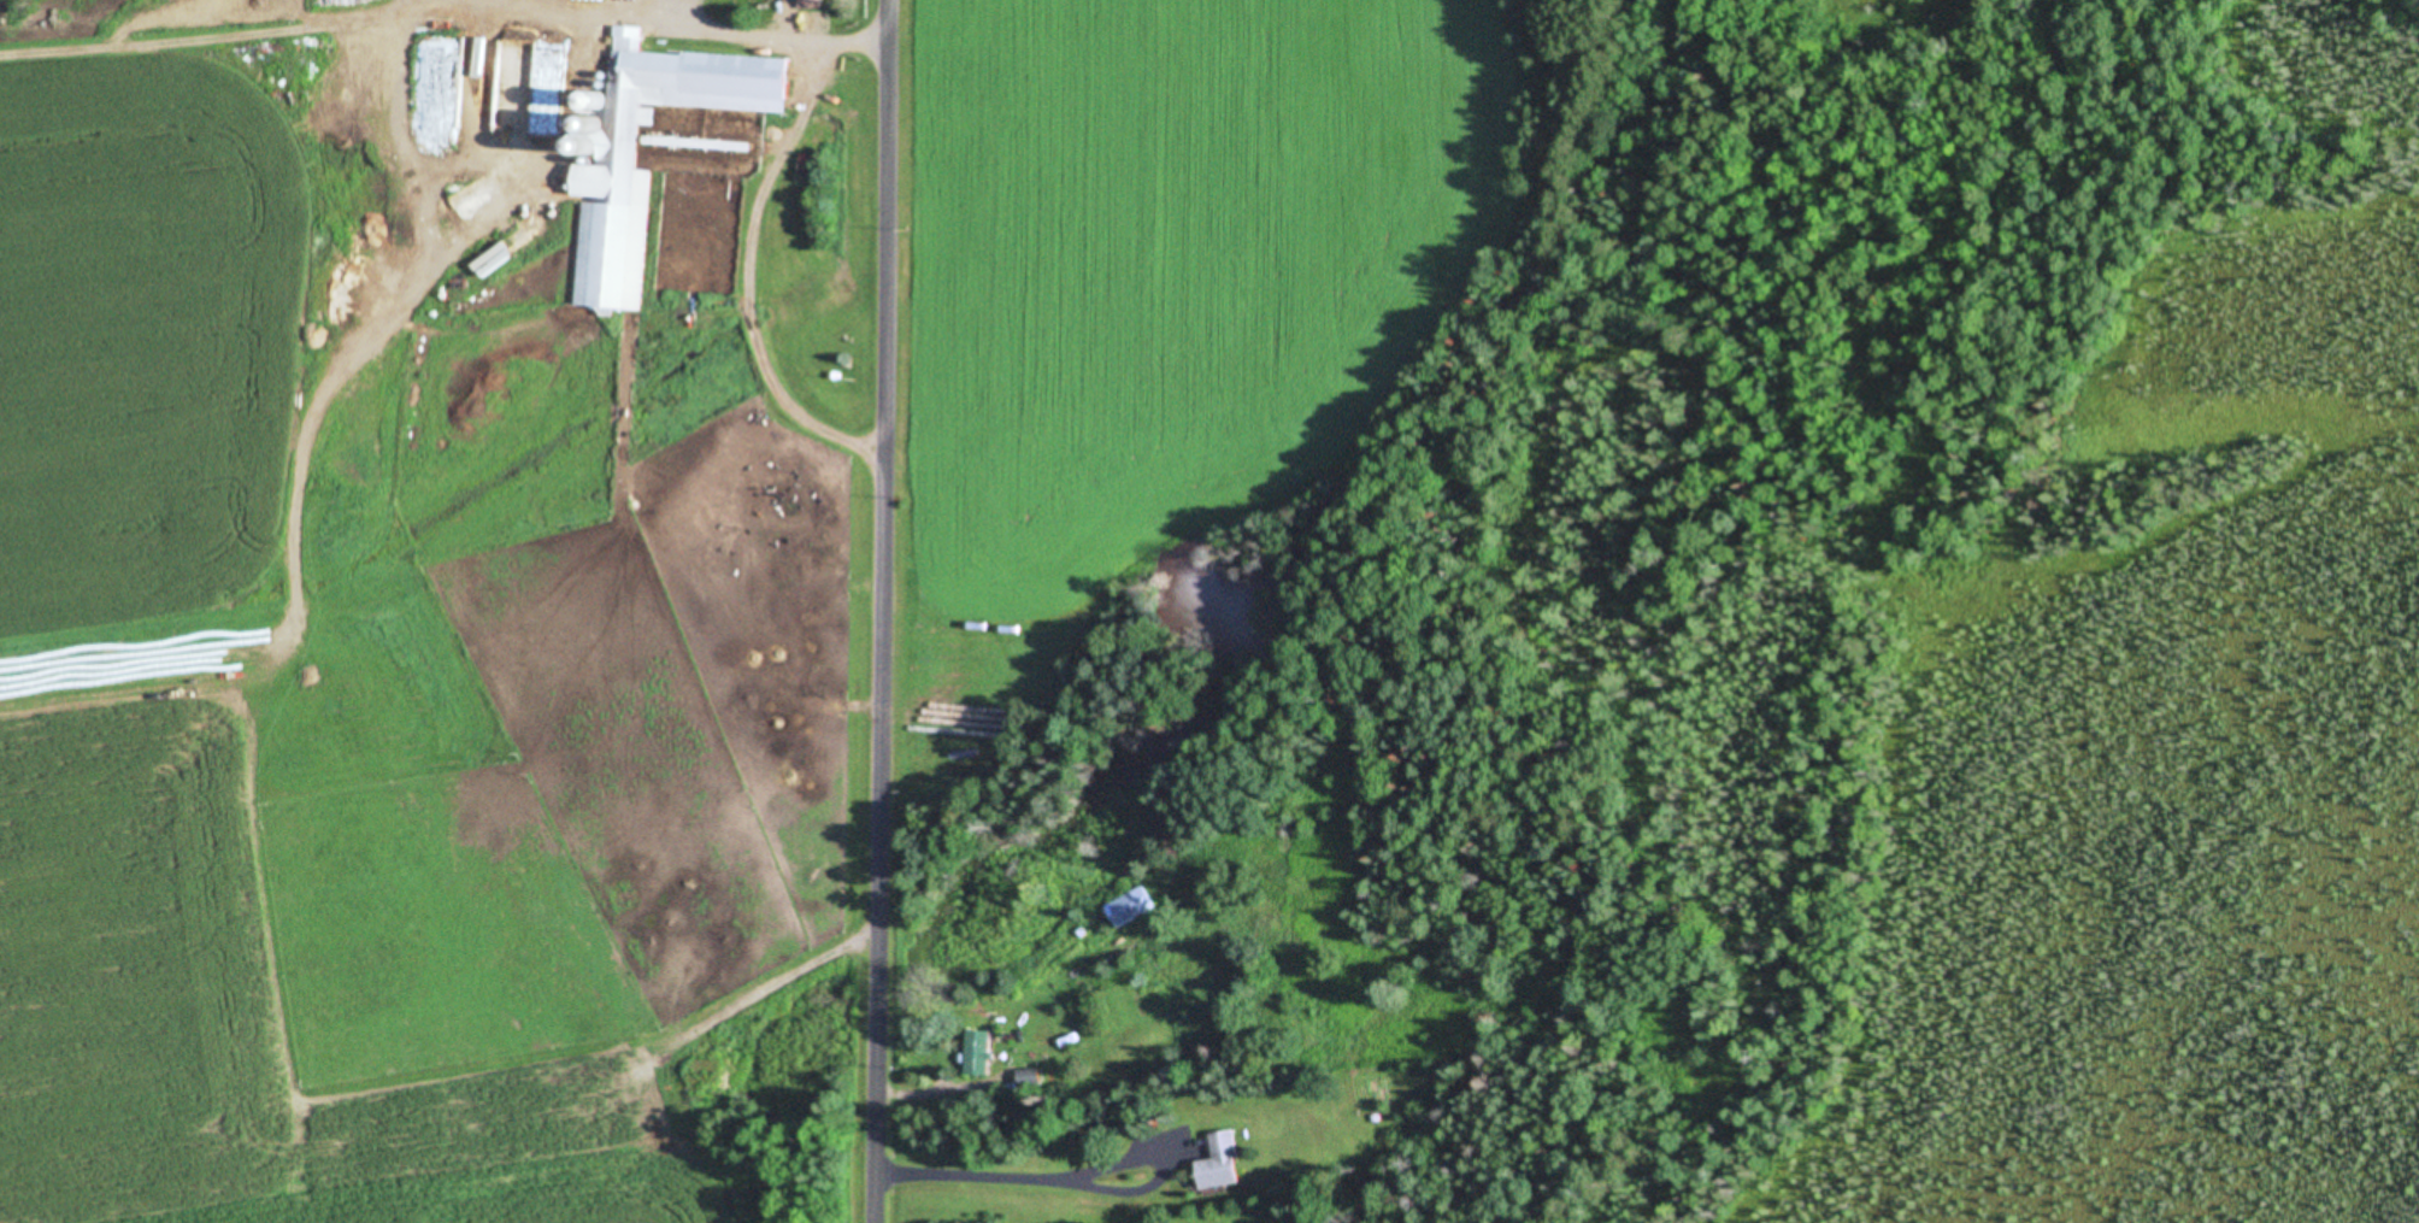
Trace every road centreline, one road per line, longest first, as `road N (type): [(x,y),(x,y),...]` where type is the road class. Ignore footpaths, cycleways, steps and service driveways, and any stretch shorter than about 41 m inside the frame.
road 1 (residential): [(918,0),(926,449),(891,1222)]

